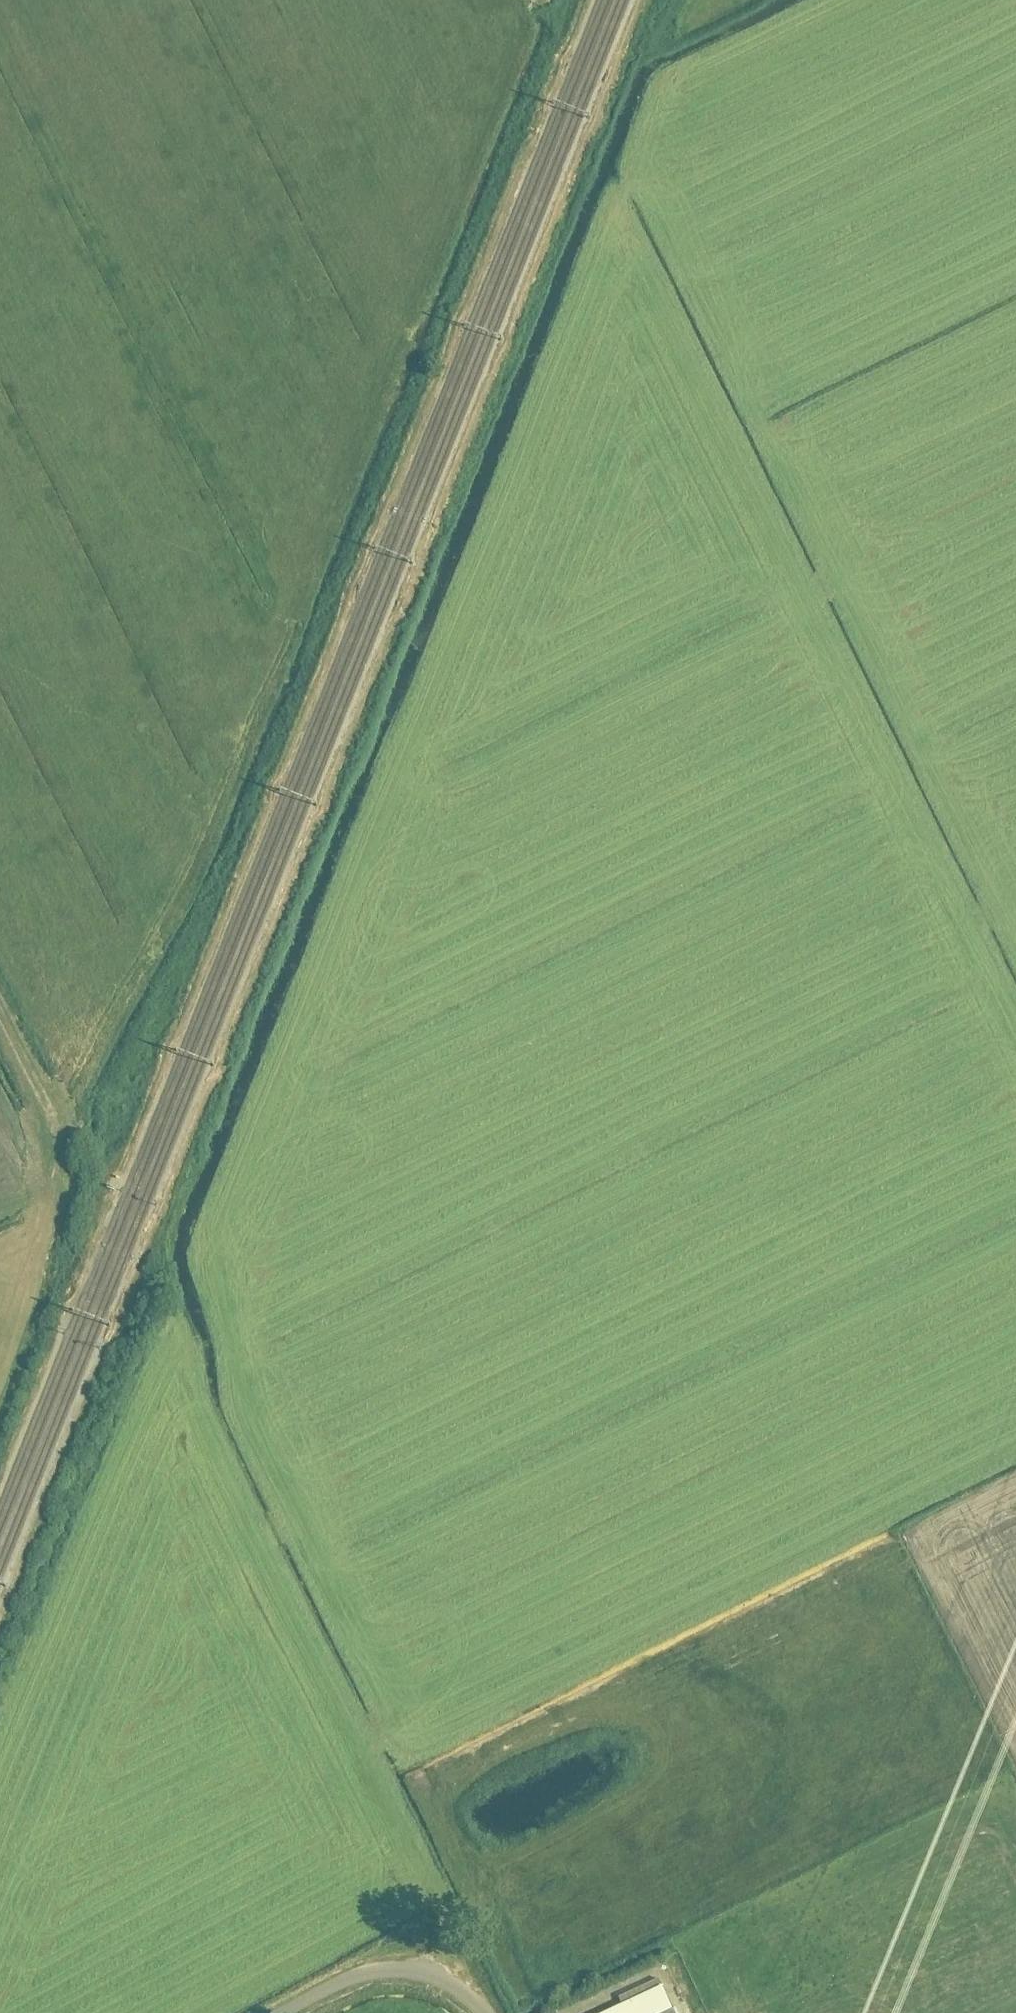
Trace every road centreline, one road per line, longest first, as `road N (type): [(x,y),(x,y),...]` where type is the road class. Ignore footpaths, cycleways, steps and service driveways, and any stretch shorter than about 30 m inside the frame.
road 1 (unclassified): [(482,2012),(438,1977),(387,1971),(336,1984),(283,2012)]

